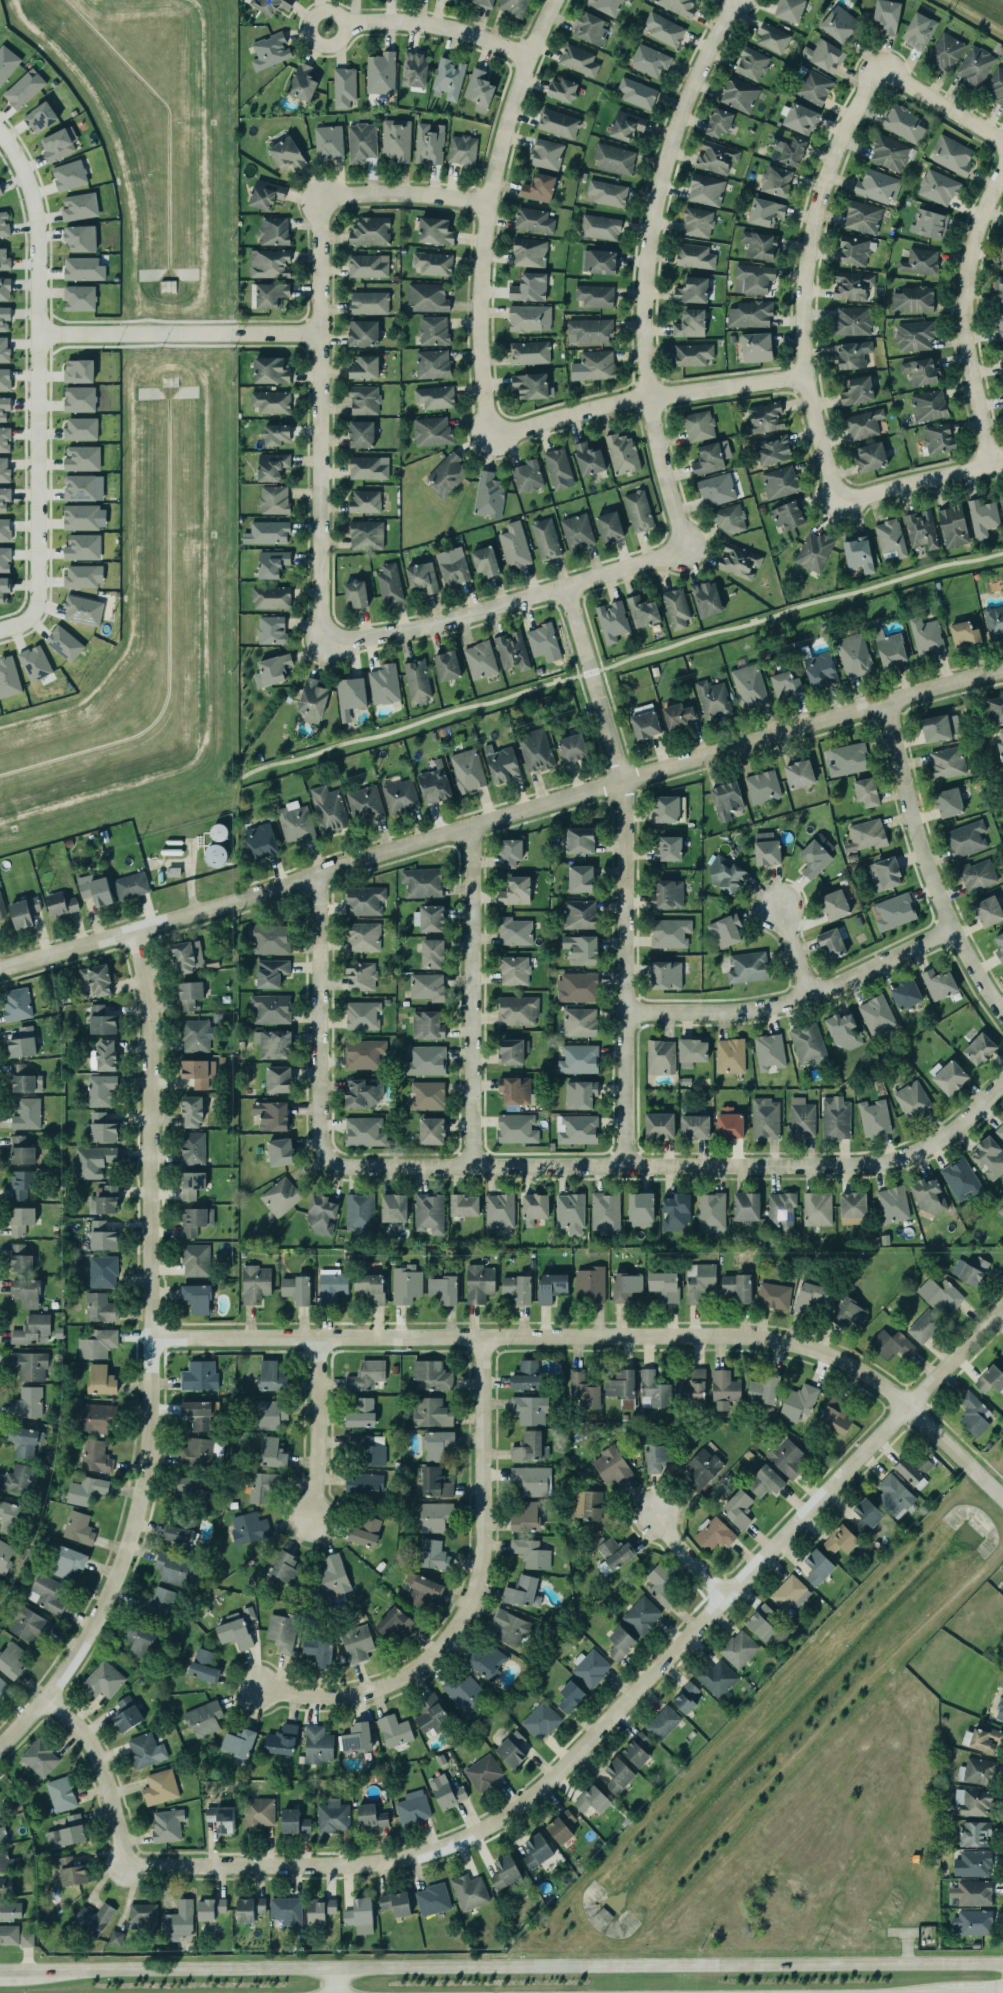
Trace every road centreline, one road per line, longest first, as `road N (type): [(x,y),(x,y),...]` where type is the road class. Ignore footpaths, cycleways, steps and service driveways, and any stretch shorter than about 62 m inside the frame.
road 1 (residential): [(49,1696),(97,1742),(127,1846),(143,1864),(349,1864),(454,1844),(518,1810),(577,1759),(1002,1305)]
road 2 (residential): [(0,966),(1002,670)]
road 3 (secondary): [(1002,1960),(21,1969)]
road 4 (residential): [(155,1335),(782,1338),(828,1350),(889,1383),(1002,1500)]
road 5 (residential): [(0,1749),(94,1630),(125,1563),(151,1462),(154,1015),(137,926)]
road 6 (residential): [(332,1165),(867,1165),(950,1132),(1002,1080)]
road 7 (residential): [(487,1333),(486,1560),(464,1618),(425,1662),(379,1686),(338,1694),(255,1686)]
road 8 (residential): [(0,134),(32,194),(36,220),(35,610)]
road 9 (residential): [(844,510),(802,374),(798,312),(812,229),(842,146),(885,71)]
road 10 (residential): [(491,438),(477,391),(480,201),(554,0)]
road 11 (residential): [(320,197),(322,644)]
road 12 (residential): [(649,393),(641,268),(677,104),(730,0)]
road 13 (residential): [(625,1166),(620,781)]
road 14 (residential): [(624,1016),(786,1004),(948,928)]
road 15 (residential): [(1002,1018),(948,928),(926,873),(883,702)]
road 16 (residential): [(471,1166),(467,827)]
road 17 (residential): [(802,374),(649,393),(491,438)]
road 18 (residential): [(988,469),(961,350),(979,220),(1002,181)]
road 19 (residential): [(324,869),(324,1152),(332,1165)]
road 20 (residential): [(320,334),(37,335)]
road 21 (residential): [(562,588),(426,627),(322,644)]
road 22 (residential): [(528,54),(437,26),(327,28)]
road 23 (residential): [(562,588),(620,781)]
road 24 (residential): [(322,1333),(314,1525)]
road 25 (residential): [(649,393),(686,554)]
road 26 (residential): [(844,510),(1002,466)]
road 27 (residential): [(320,197),(398,192),(480,201)]
road 28 (residential): [(1002,145),(885,71)]
road 29 (residential): [(686,554),(562,588)]

